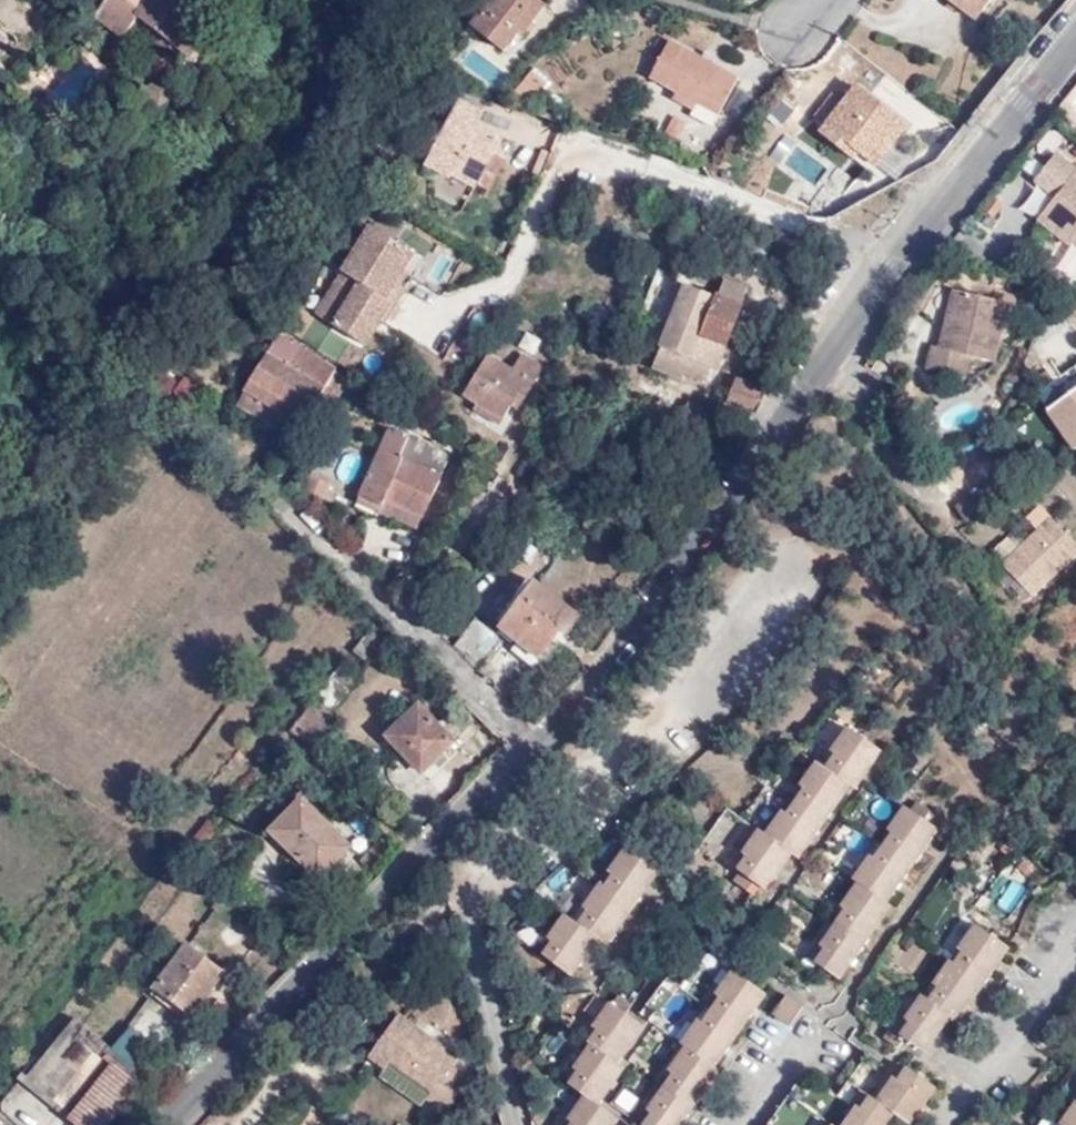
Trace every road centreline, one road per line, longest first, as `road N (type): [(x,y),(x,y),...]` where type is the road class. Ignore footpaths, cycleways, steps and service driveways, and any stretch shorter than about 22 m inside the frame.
road 1 (tertiary): [(168,1124),(576,703),(885,267),(1075,44)]

